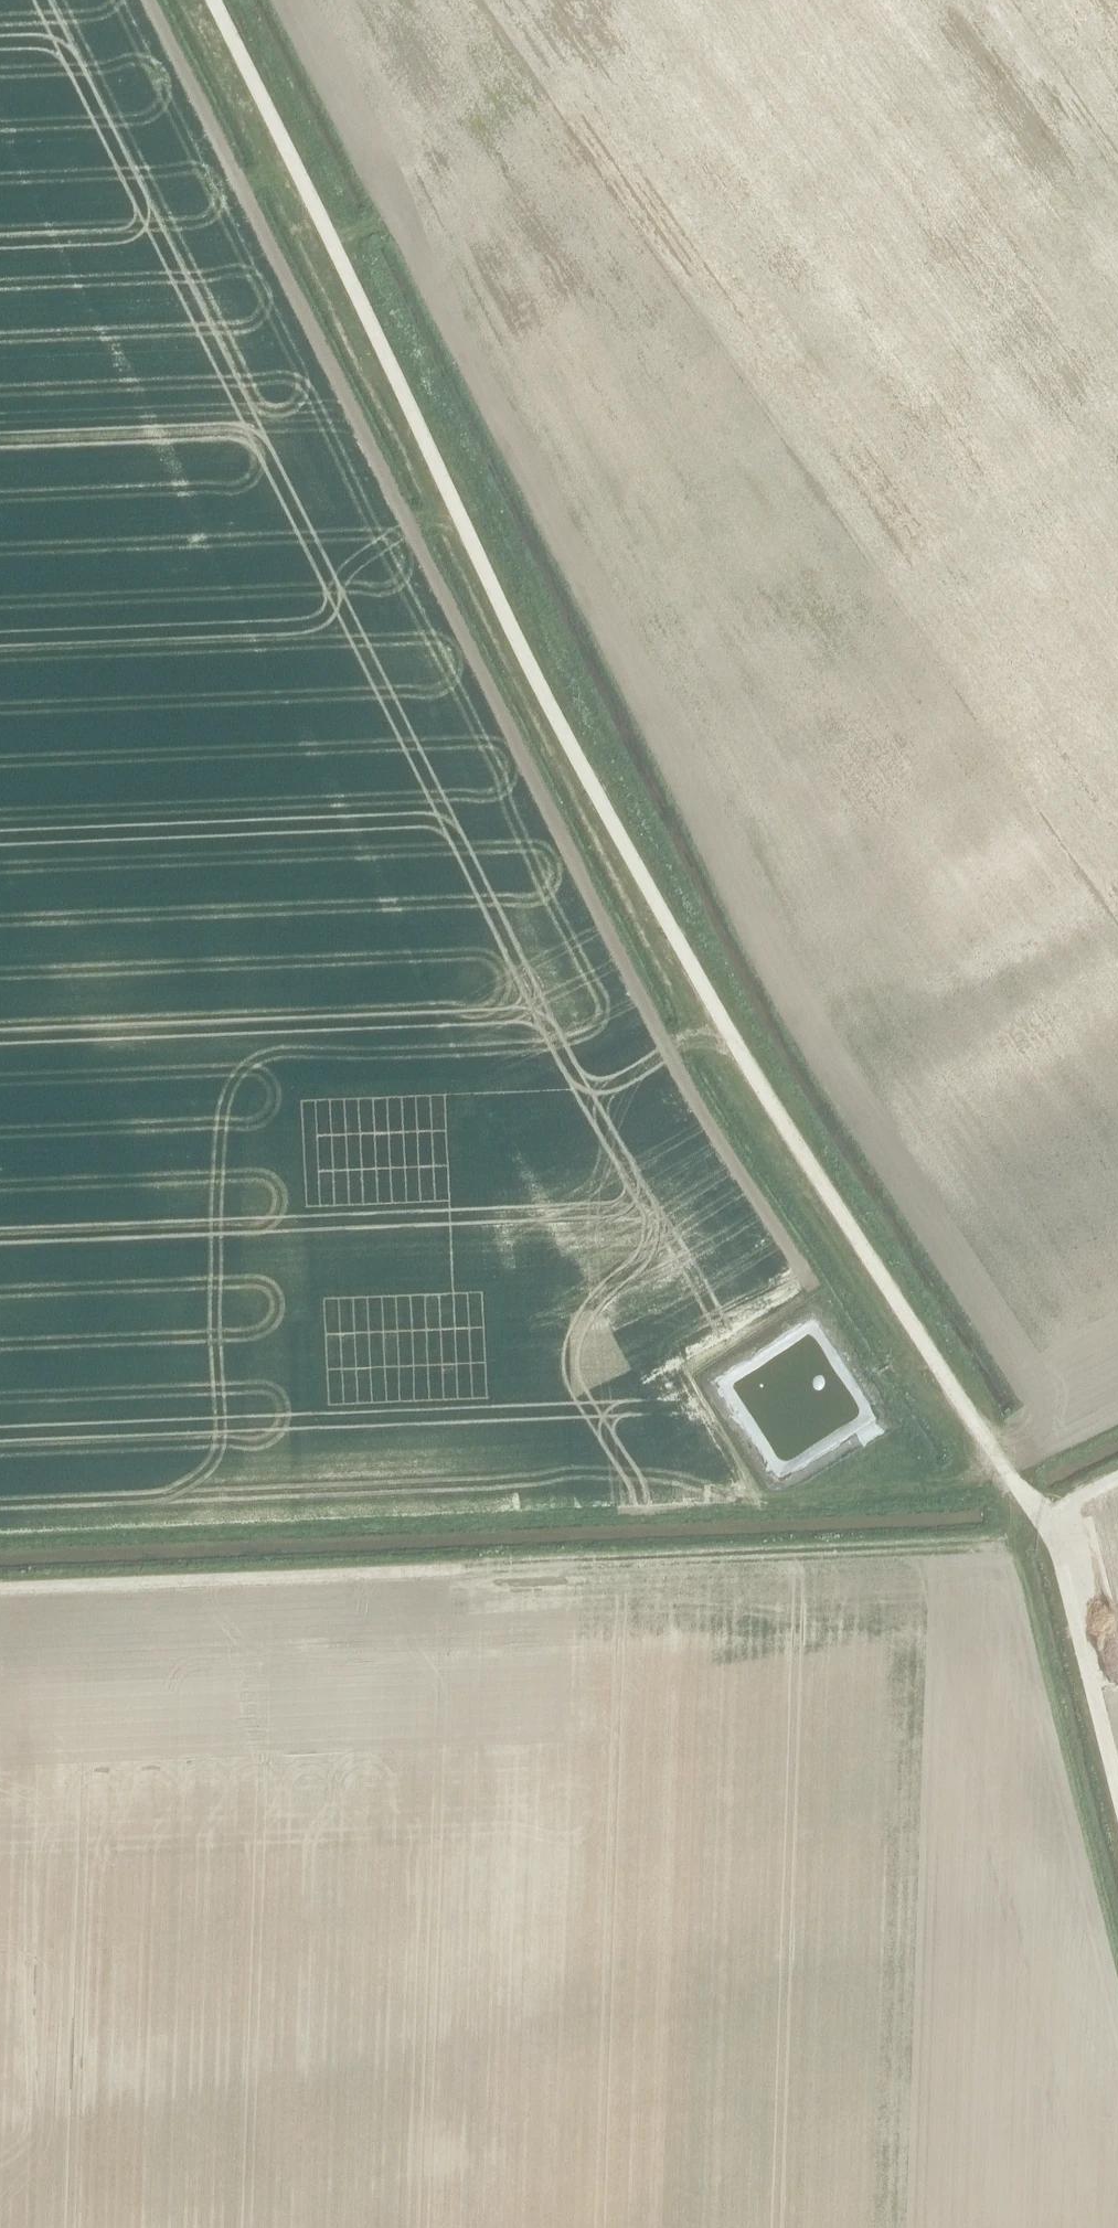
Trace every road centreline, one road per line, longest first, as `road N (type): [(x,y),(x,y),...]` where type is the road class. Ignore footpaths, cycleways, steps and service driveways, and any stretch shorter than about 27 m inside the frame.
road 1 (unclassified): [(1117,1805),(1048,1524),(1018,1491),(864,1247),(760,1068),(627,781),(229,0)]
road 2 (track): [(0,1589),(450,1569)]

